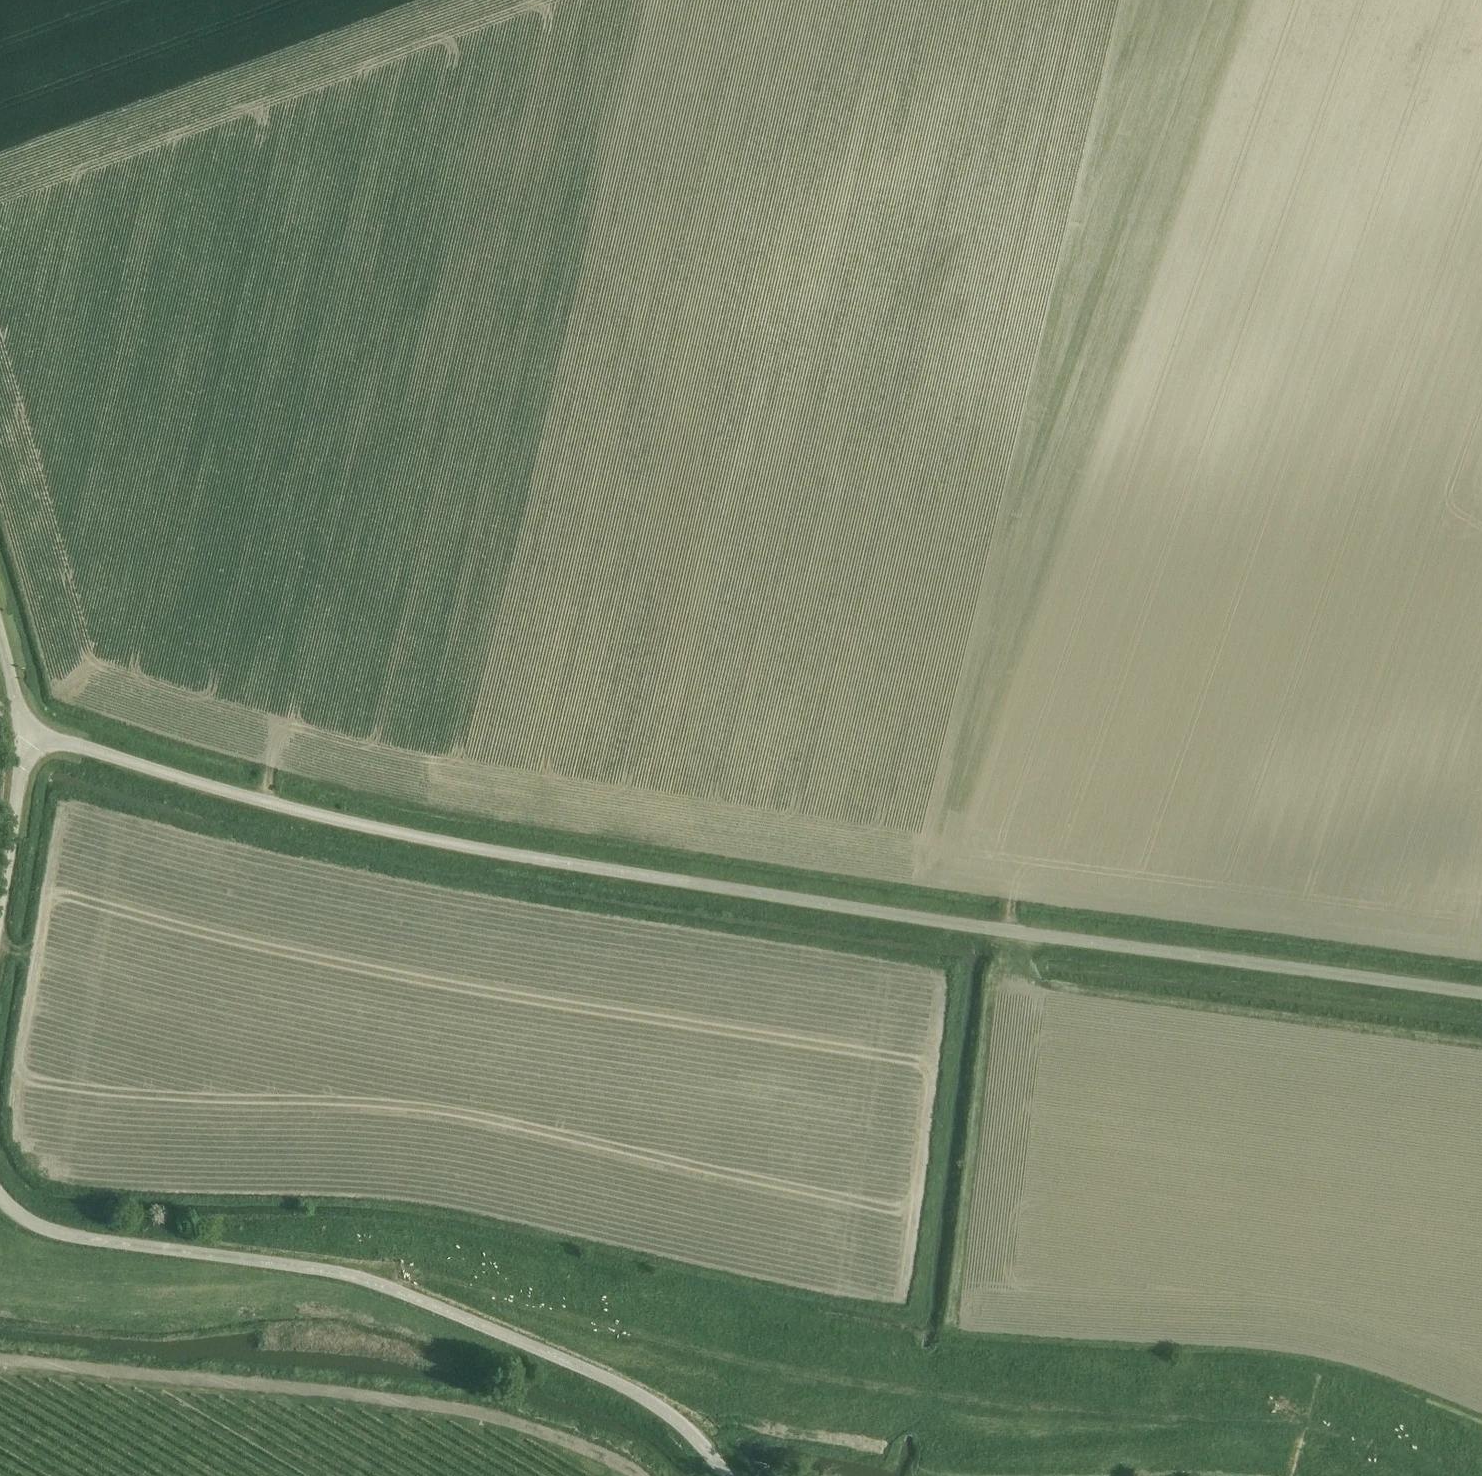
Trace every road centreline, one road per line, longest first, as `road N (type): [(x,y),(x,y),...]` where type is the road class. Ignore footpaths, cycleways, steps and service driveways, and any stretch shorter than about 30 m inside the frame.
road 1 (unclassified): [(1481,1004),(558,870),(299,811),(24,731)]
road 2 (track): [(1405,1475),(1287,1431),(824,1398),(428,1273),(407,1295)]
road 3 (unclassified): [(725,1475),(678,1423),(608,1378),(407,1295),(287,1262),(72,1234),(0,1197)]
road 4 (unclassified): [(0,887),(24,731)]

